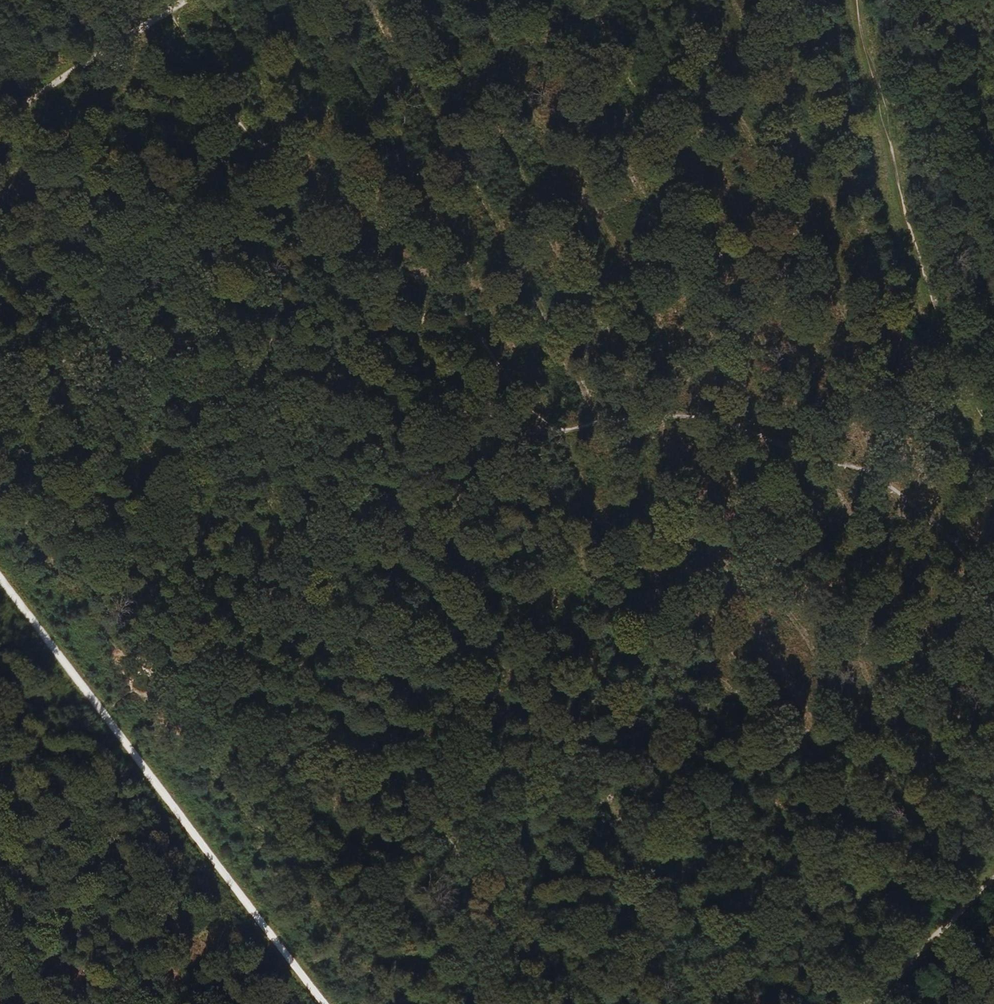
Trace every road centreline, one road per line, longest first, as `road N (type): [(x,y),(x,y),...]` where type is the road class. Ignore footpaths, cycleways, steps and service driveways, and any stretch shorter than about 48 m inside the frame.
road 1 (track): [(0,572),(325,1003)]
road 2 (track): [(993,443),(948,376),(851,0)]
road 3 (track): [(0,123),(185,0)]
road 4 (track): [(870,1003),(993,879)]

